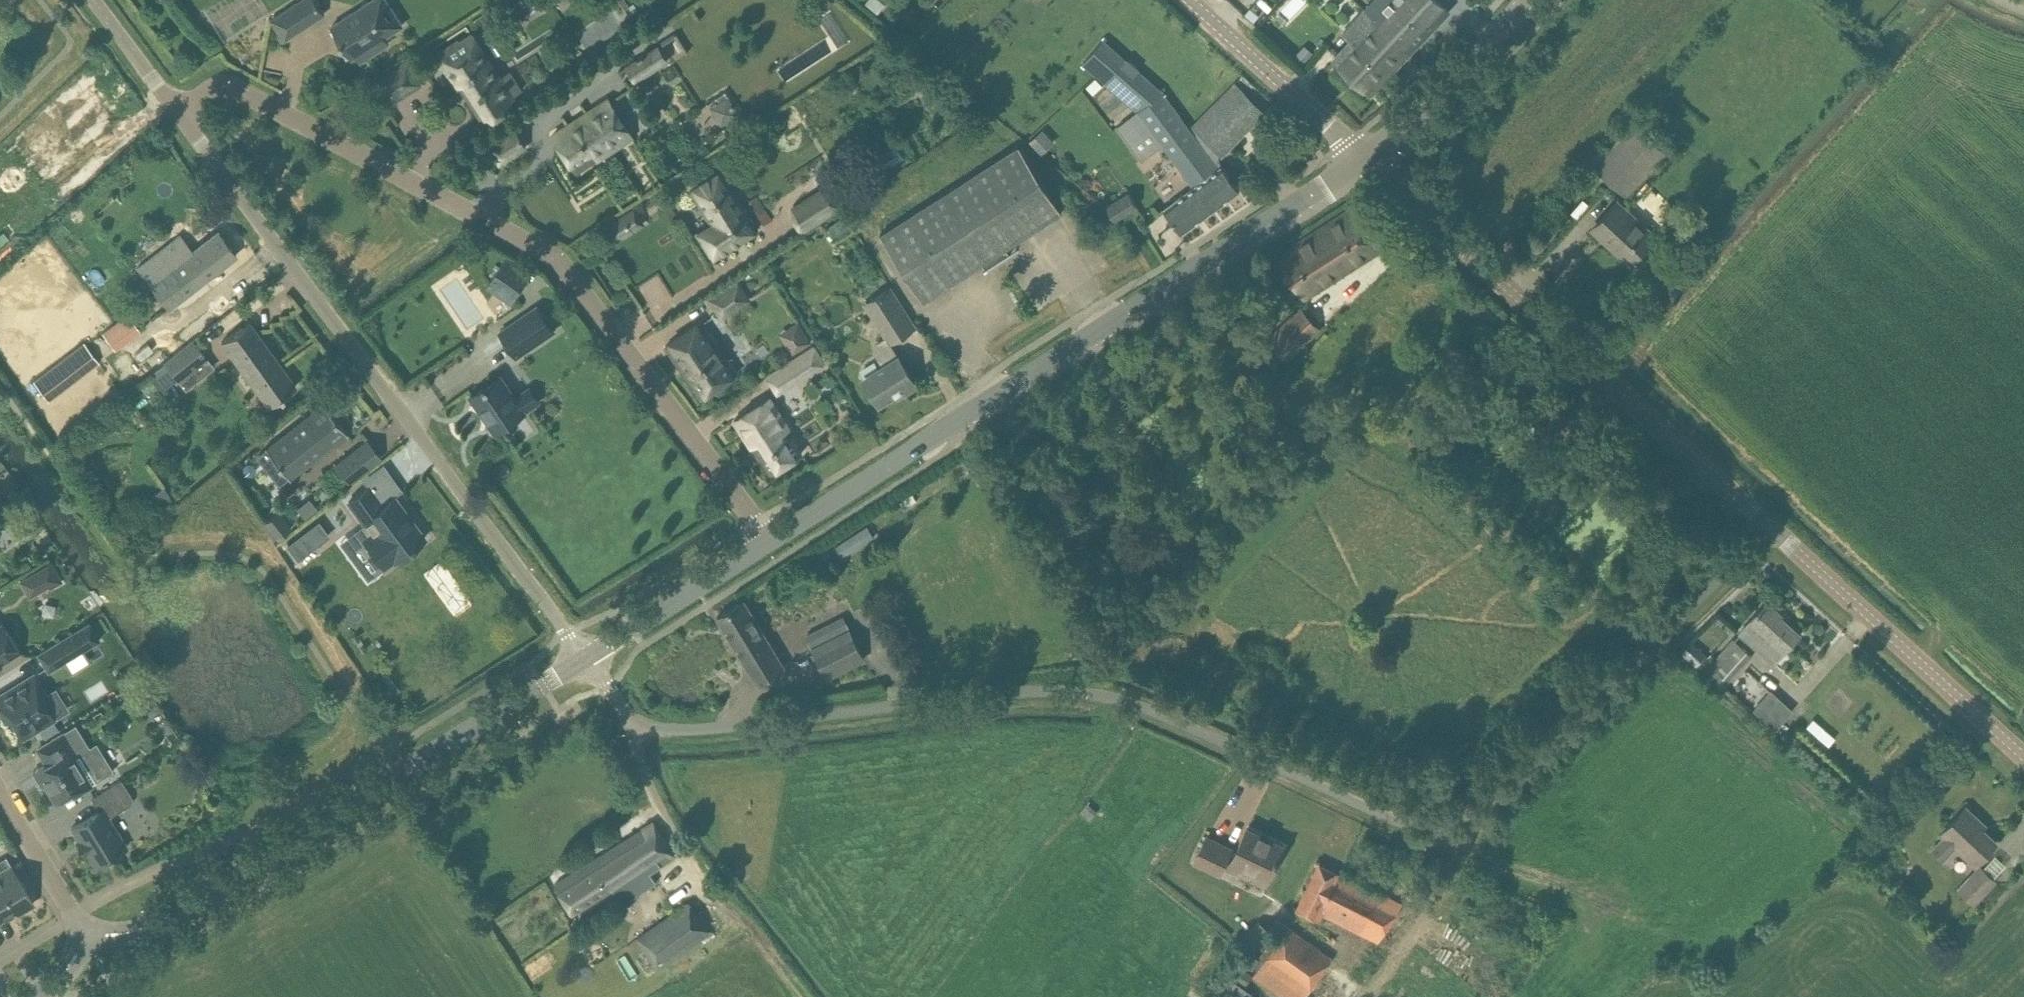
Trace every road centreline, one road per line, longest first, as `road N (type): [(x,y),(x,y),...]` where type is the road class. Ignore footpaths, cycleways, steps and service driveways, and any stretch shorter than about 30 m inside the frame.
road 1 (residential): [(585,658),(623,711),(659,730),(1057,694),(1126,700),(1433,825),(1478,816),(1775,530)]
road 2 (residential): [(181,115),(232,90),(557,265),(758,520)]
road 3 (tertiary): [(774,541),(1366,162)]
road 4 (unclassified): [(585,658),(181,115)]
road 5 (tertiary): [(88,937),(146,926),(585,658)]
road 6 (unclassified): [(1775,530),(1366,162)]
road 7 (track): [(795,996),(657,806),(623,711)]
road 8 (unclassified): [(2023,752),(1775,530)]
road 9 (unclassified): [(1366,162),(1185,0)]
road 10 (tertiary): [(1366,162),(1524,0)]
road 11 (tertiary): [(585,658),(774,541)]
road 12 (residential): [(88,937),(0,786)]
road 13 (unclassified): [(181,115),(94,0)]

